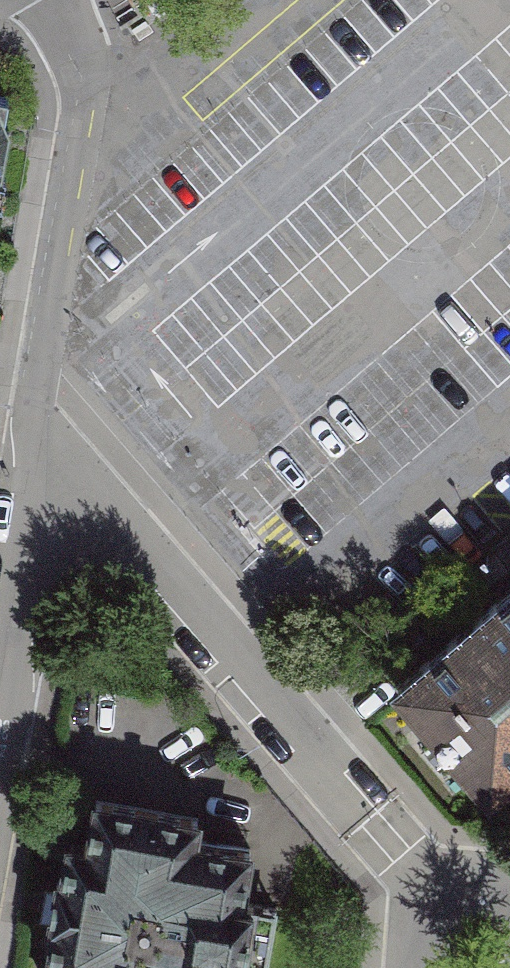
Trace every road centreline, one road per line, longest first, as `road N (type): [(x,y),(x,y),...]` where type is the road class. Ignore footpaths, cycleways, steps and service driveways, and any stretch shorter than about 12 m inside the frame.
road 1 (residential): [(27,463),(75,479),(94,495),(355,803)]
road 2 (residential): [(81,86),(27,463)]
road 3 (residential): [(27,463),(0,672)]
road 4 (residential): [(81,86),(150,80),(248,0)]
road 5 (residential): [(509,896),(467,889),(425,920),(424,967)]

